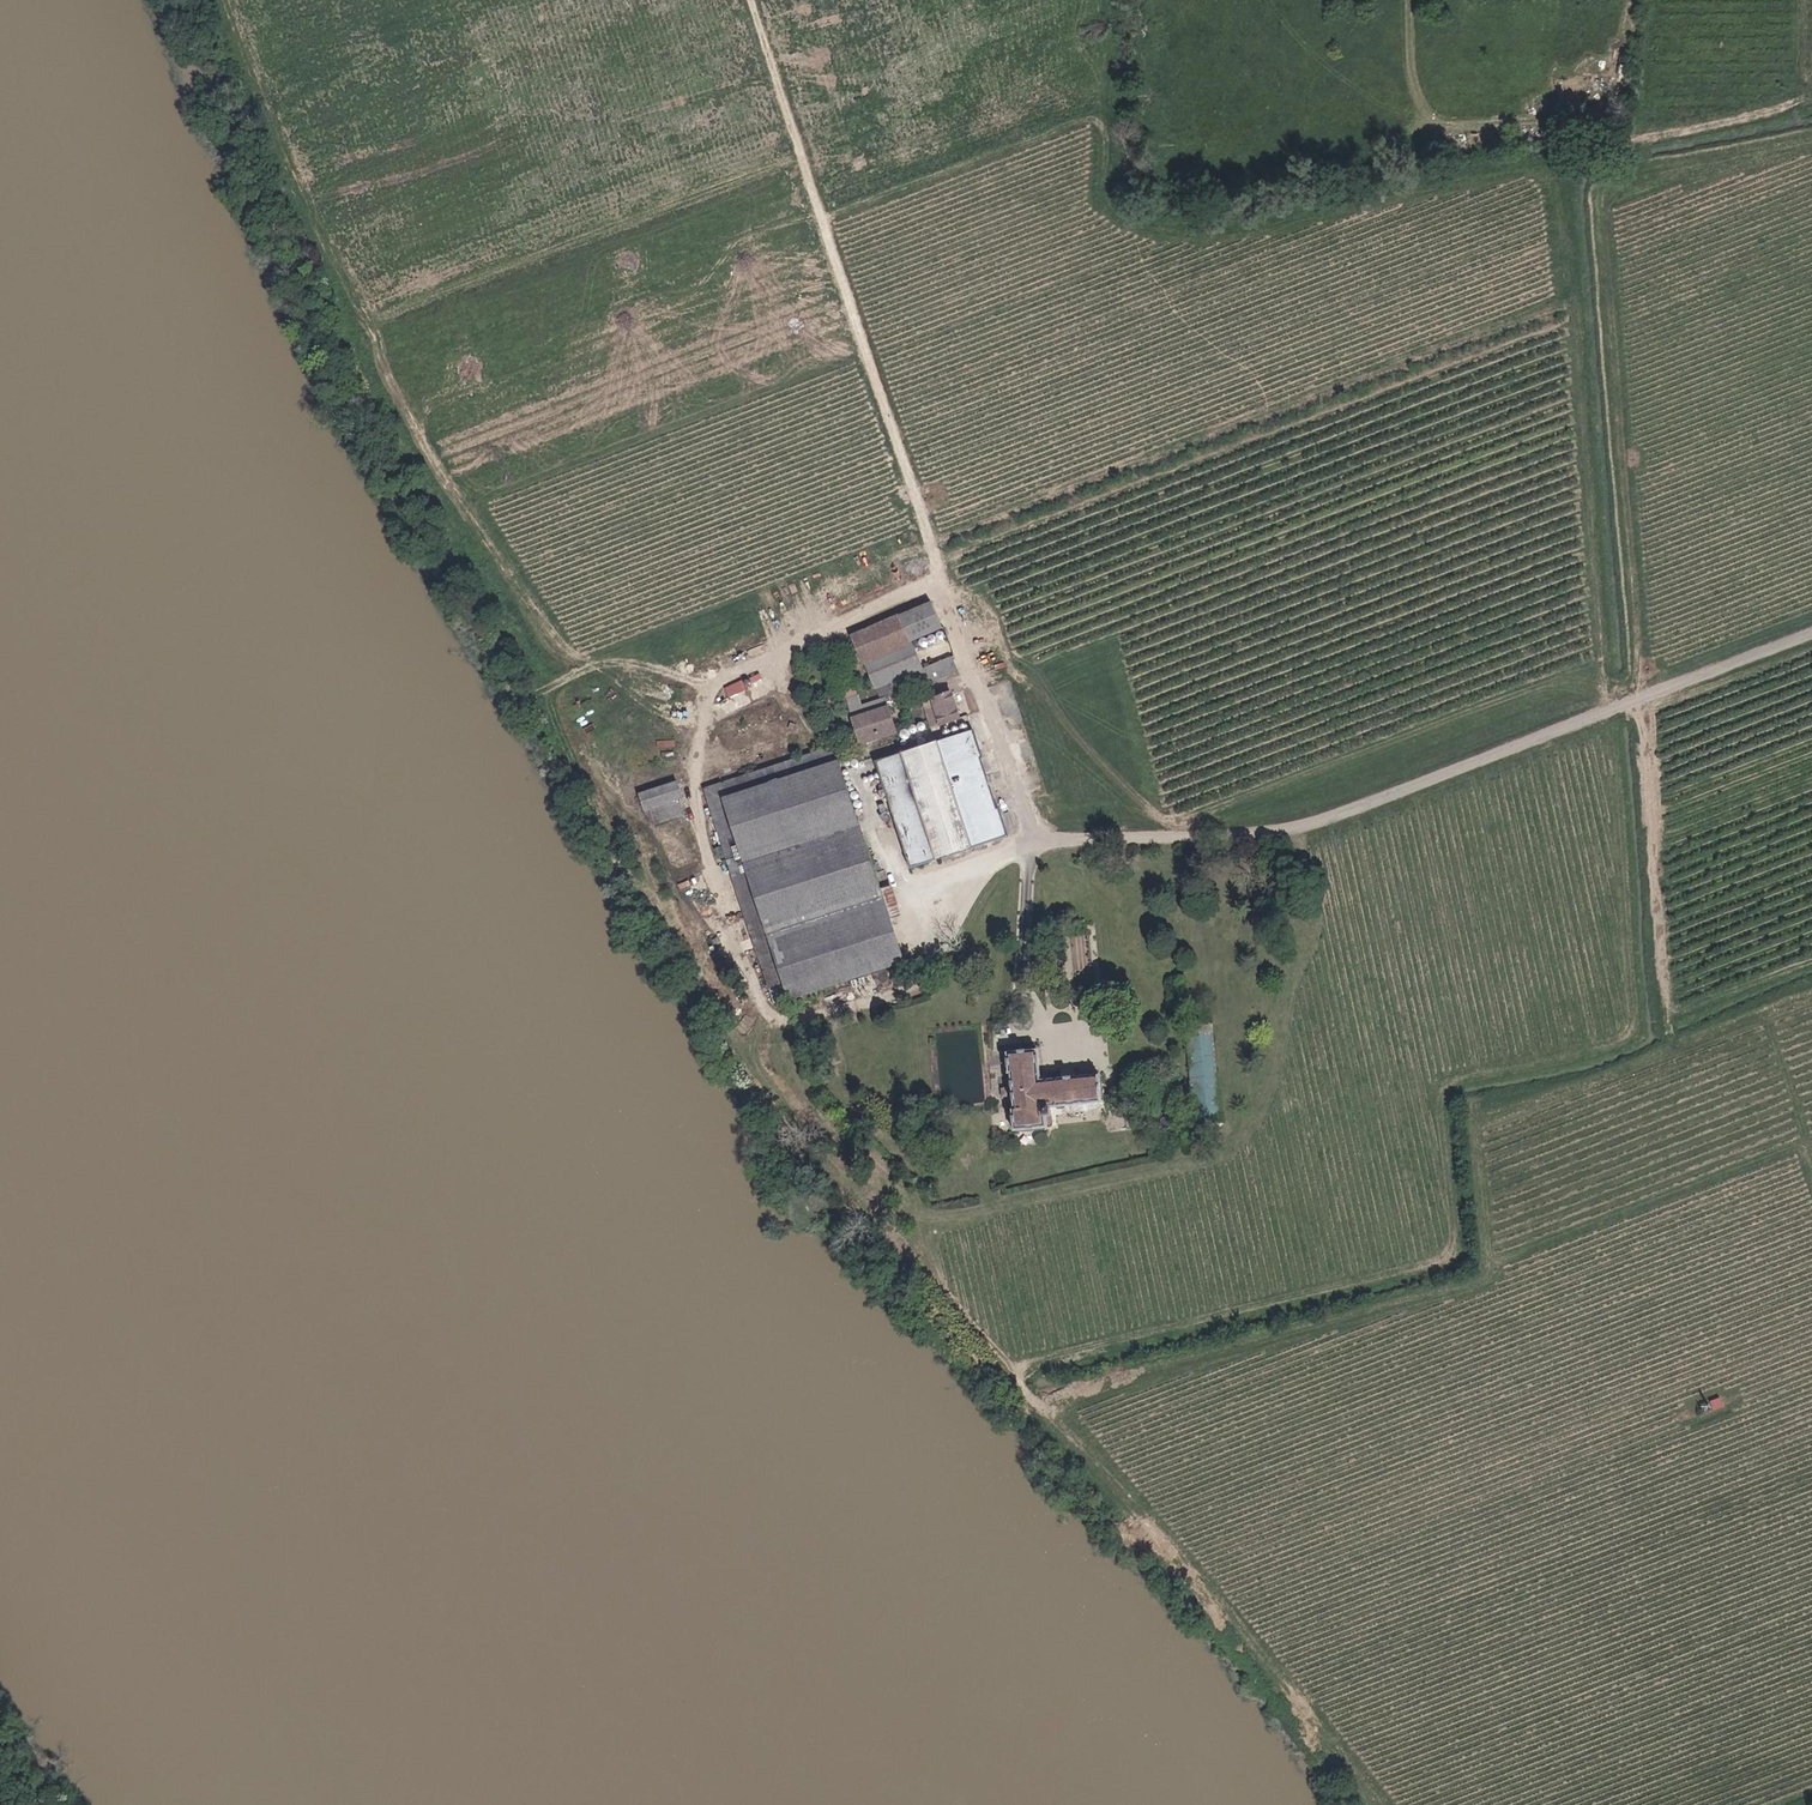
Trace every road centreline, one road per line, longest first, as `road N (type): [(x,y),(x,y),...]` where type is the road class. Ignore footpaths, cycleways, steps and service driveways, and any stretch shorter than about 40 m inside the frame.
road 1 (track): [(1039,842),(752,0)]

